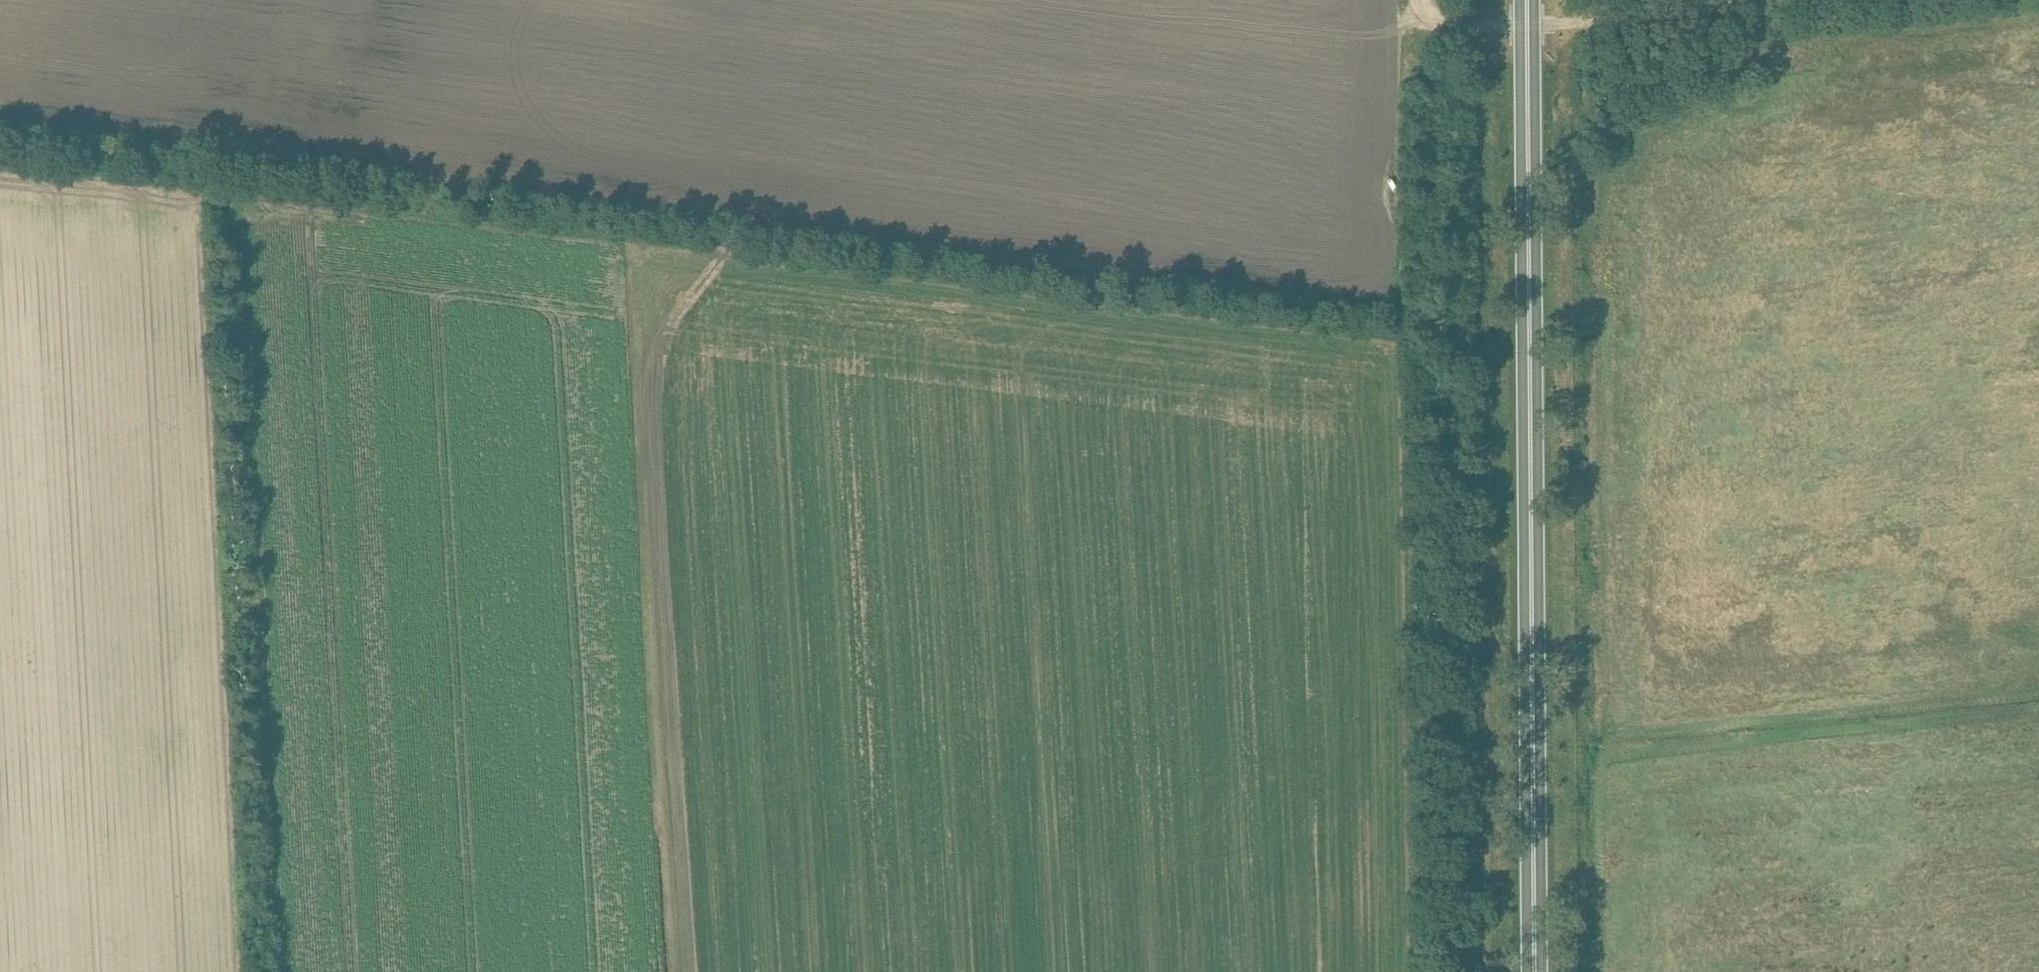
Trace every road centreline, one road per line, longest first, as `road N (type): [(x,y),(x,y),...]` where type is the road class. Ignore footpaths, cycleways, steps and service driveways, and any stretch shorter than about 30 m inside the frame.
road 1 (primary): [(1535,971),(1527,0)]
road 2 (track): [(1730,0),(1484,27),(1440,19),(1424,0)]

